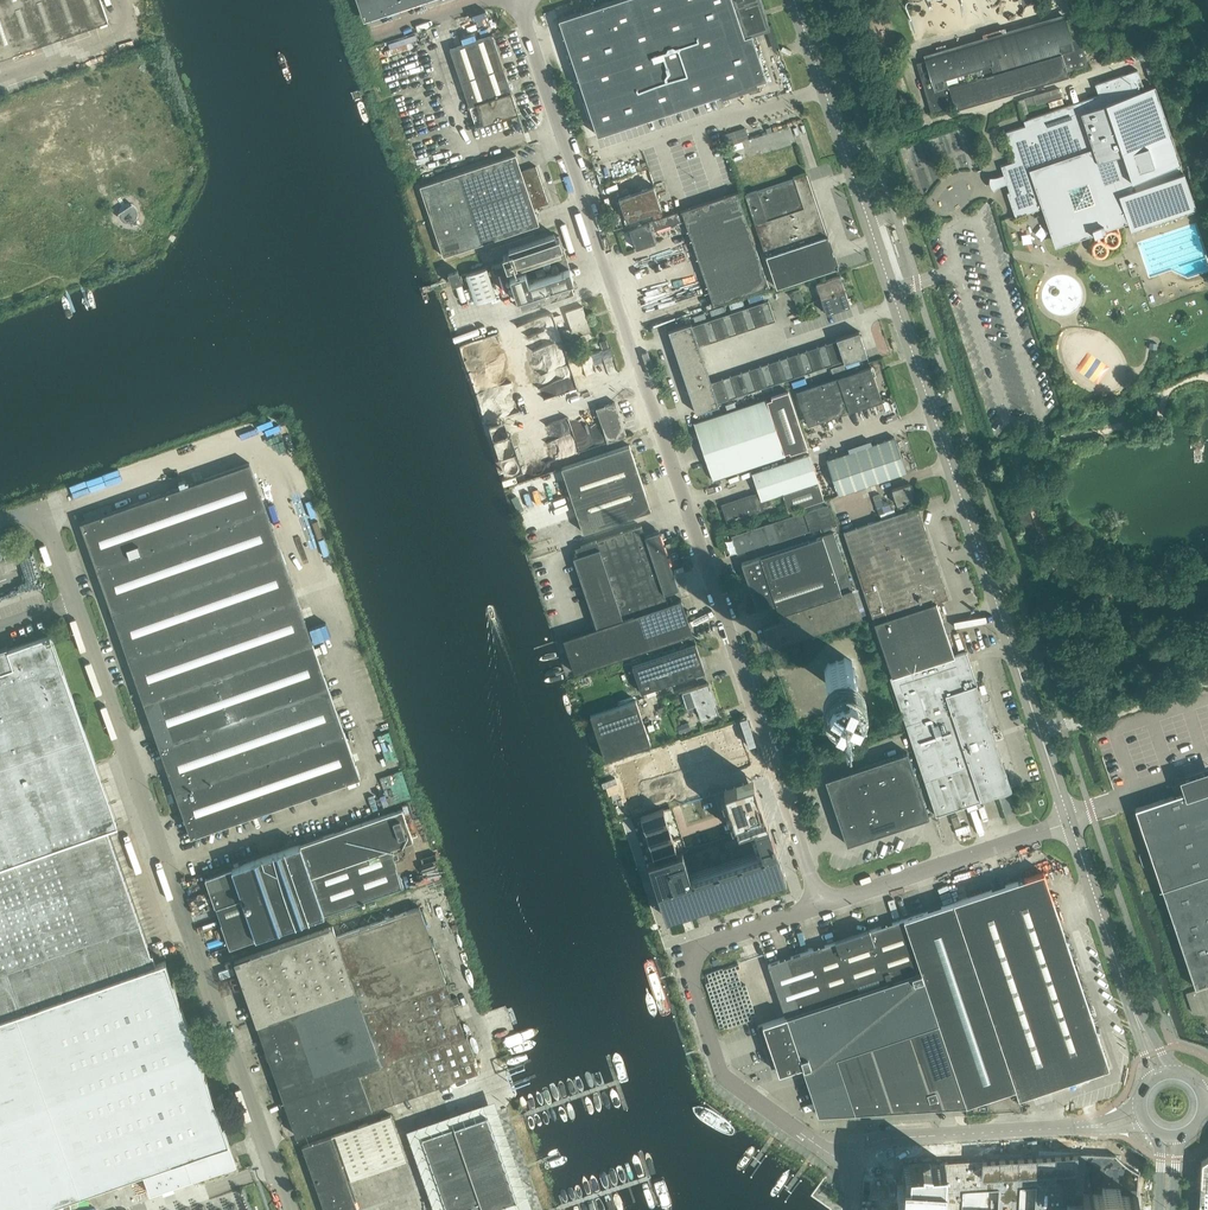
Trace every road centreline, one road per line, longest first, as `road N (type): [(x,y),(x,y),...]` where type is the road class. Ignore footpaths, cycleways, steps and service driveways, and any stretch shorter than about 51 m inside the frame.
road 1 (unclassified): [(821,907),(521,0)]
road 2 (unclassified): [(1073,819),(796,0)]
road 3 (unclassified): [(288,1209),(40,509)]
road 4 (unclassified): [(855,1167),(723,1080),(688,968),(709,941),(821,907)]
road 5 (unclassified): [(855,1167),(882,1140),(1107,1125),(1141,1113)]
road 6 (unclassified): [(1160,1073),(1073,819)]
road 7 (unclassified): [(821,907),(1073,819)]
road 8 (unclassified): [(355,41),(483,0)]

